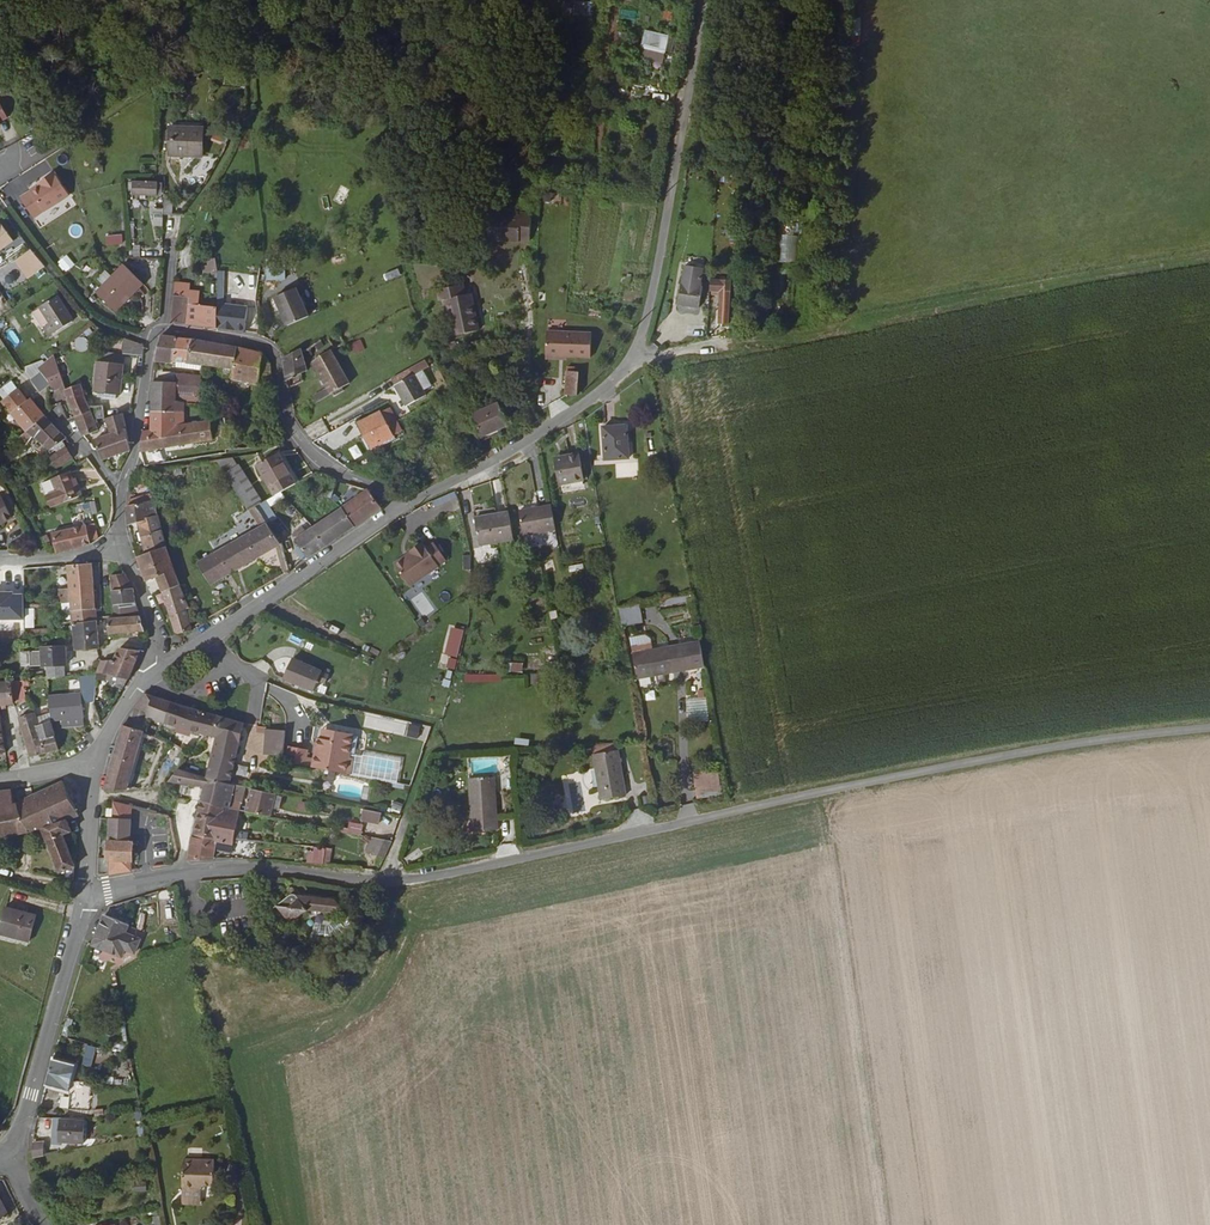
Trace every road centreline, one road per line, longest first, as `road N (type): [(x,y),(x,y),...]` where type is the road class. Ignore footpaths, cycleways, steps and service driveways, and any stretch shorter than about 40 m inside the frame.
road 1 (unclassified): [(86,893),(179,874),(274,870),(390,883),(1048,748),(1209,729)]
road 2 (unclassified): [(702,0),(651,298),(620,372),(397,509)]
road 3 (track): [(628,358),(1209,261)]
road 4 (residential): [(397,509),(377,489),(311,456),(288,420),(268,346),(161,330)]
road 5 (unclassified): [(397,509),(163,663)]
road 6 (residential): [(11,1155),(86,893)]
road 7 (residential): [(0,194),(91,310),(156,336)]
road 8 (residential): [(156,336),(136,454),(122,488)]
road 9 (residential): [(86,893),(90,764)]
road 10 (unclassified): [(163,663),(144,675),(90,764)]
road 11 (residential): [(0,561),(125,548)]
road 12 (residential): [(163,663),(158,625),(125,548)]

